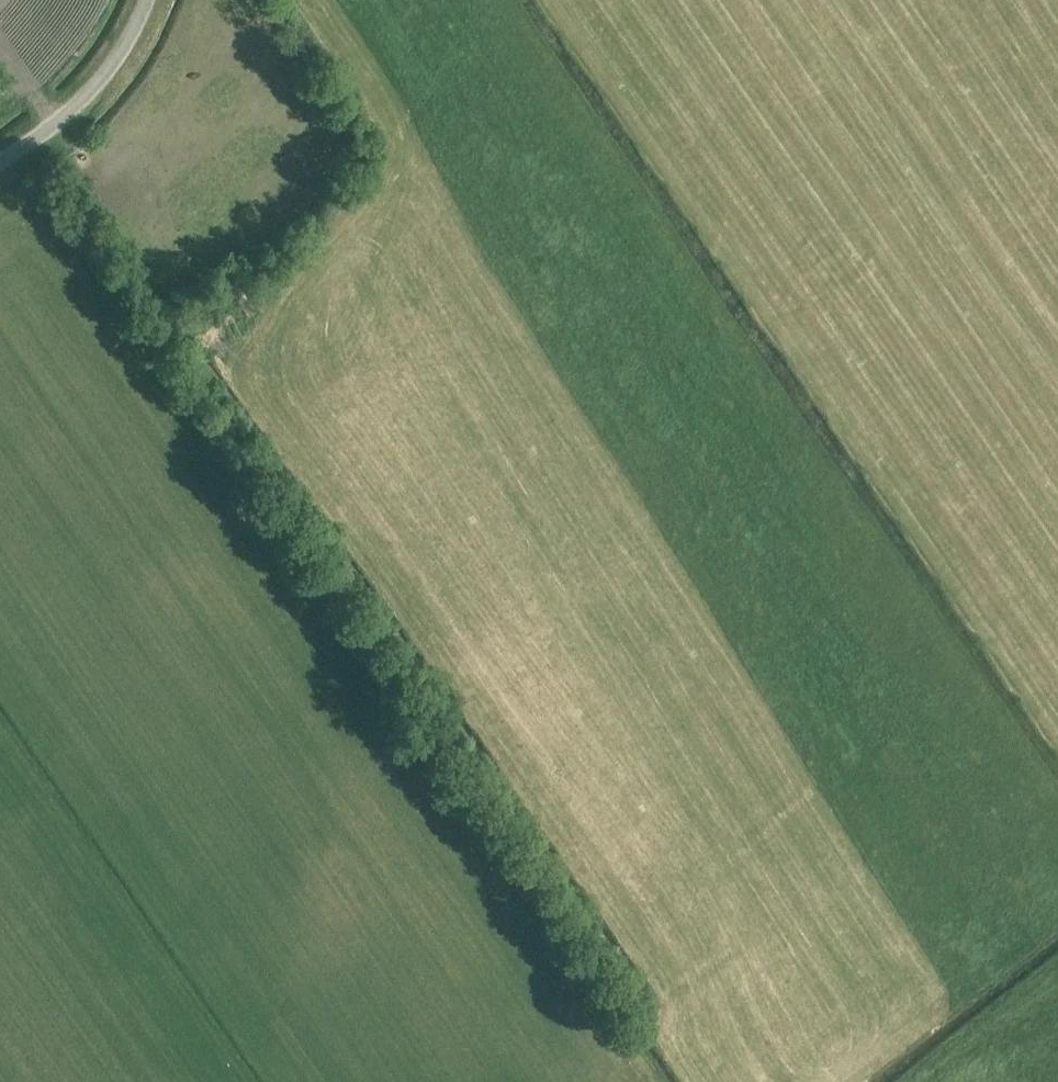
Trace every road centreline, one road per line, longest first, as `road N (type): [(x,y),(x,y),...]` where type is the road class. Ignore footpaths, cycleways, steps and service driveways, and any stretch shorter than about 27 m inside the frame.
road 1 (unclassified): [(0,163),(62,121),(128,40),(144,0)]

